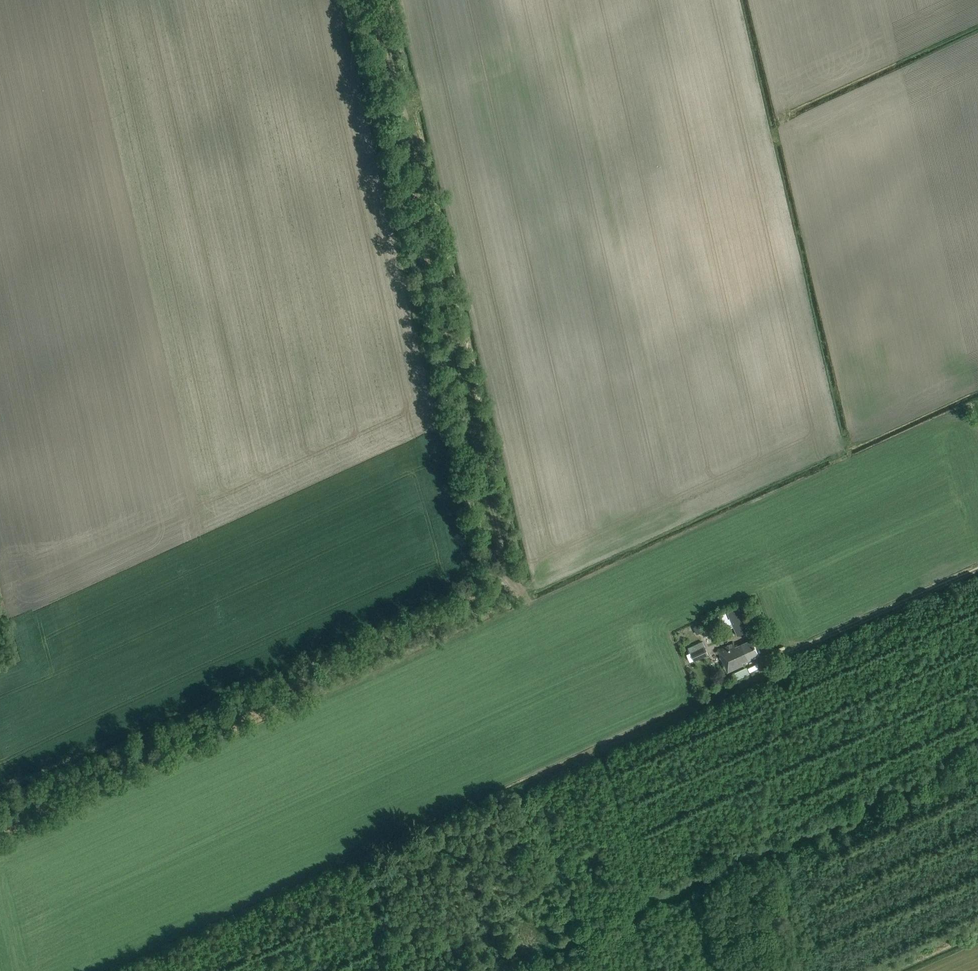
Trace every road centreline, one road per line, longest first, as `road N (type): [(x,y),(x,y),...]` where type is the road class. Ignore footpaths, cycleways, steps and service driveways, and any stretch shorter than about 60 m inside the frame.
road 1 (track): [(0,803),(470,592),(499,588),(502,565),(377,0)]
road 2 (track): [(977,757),(505,970)]
road 3 (track): [(977,568),(780,657)]

